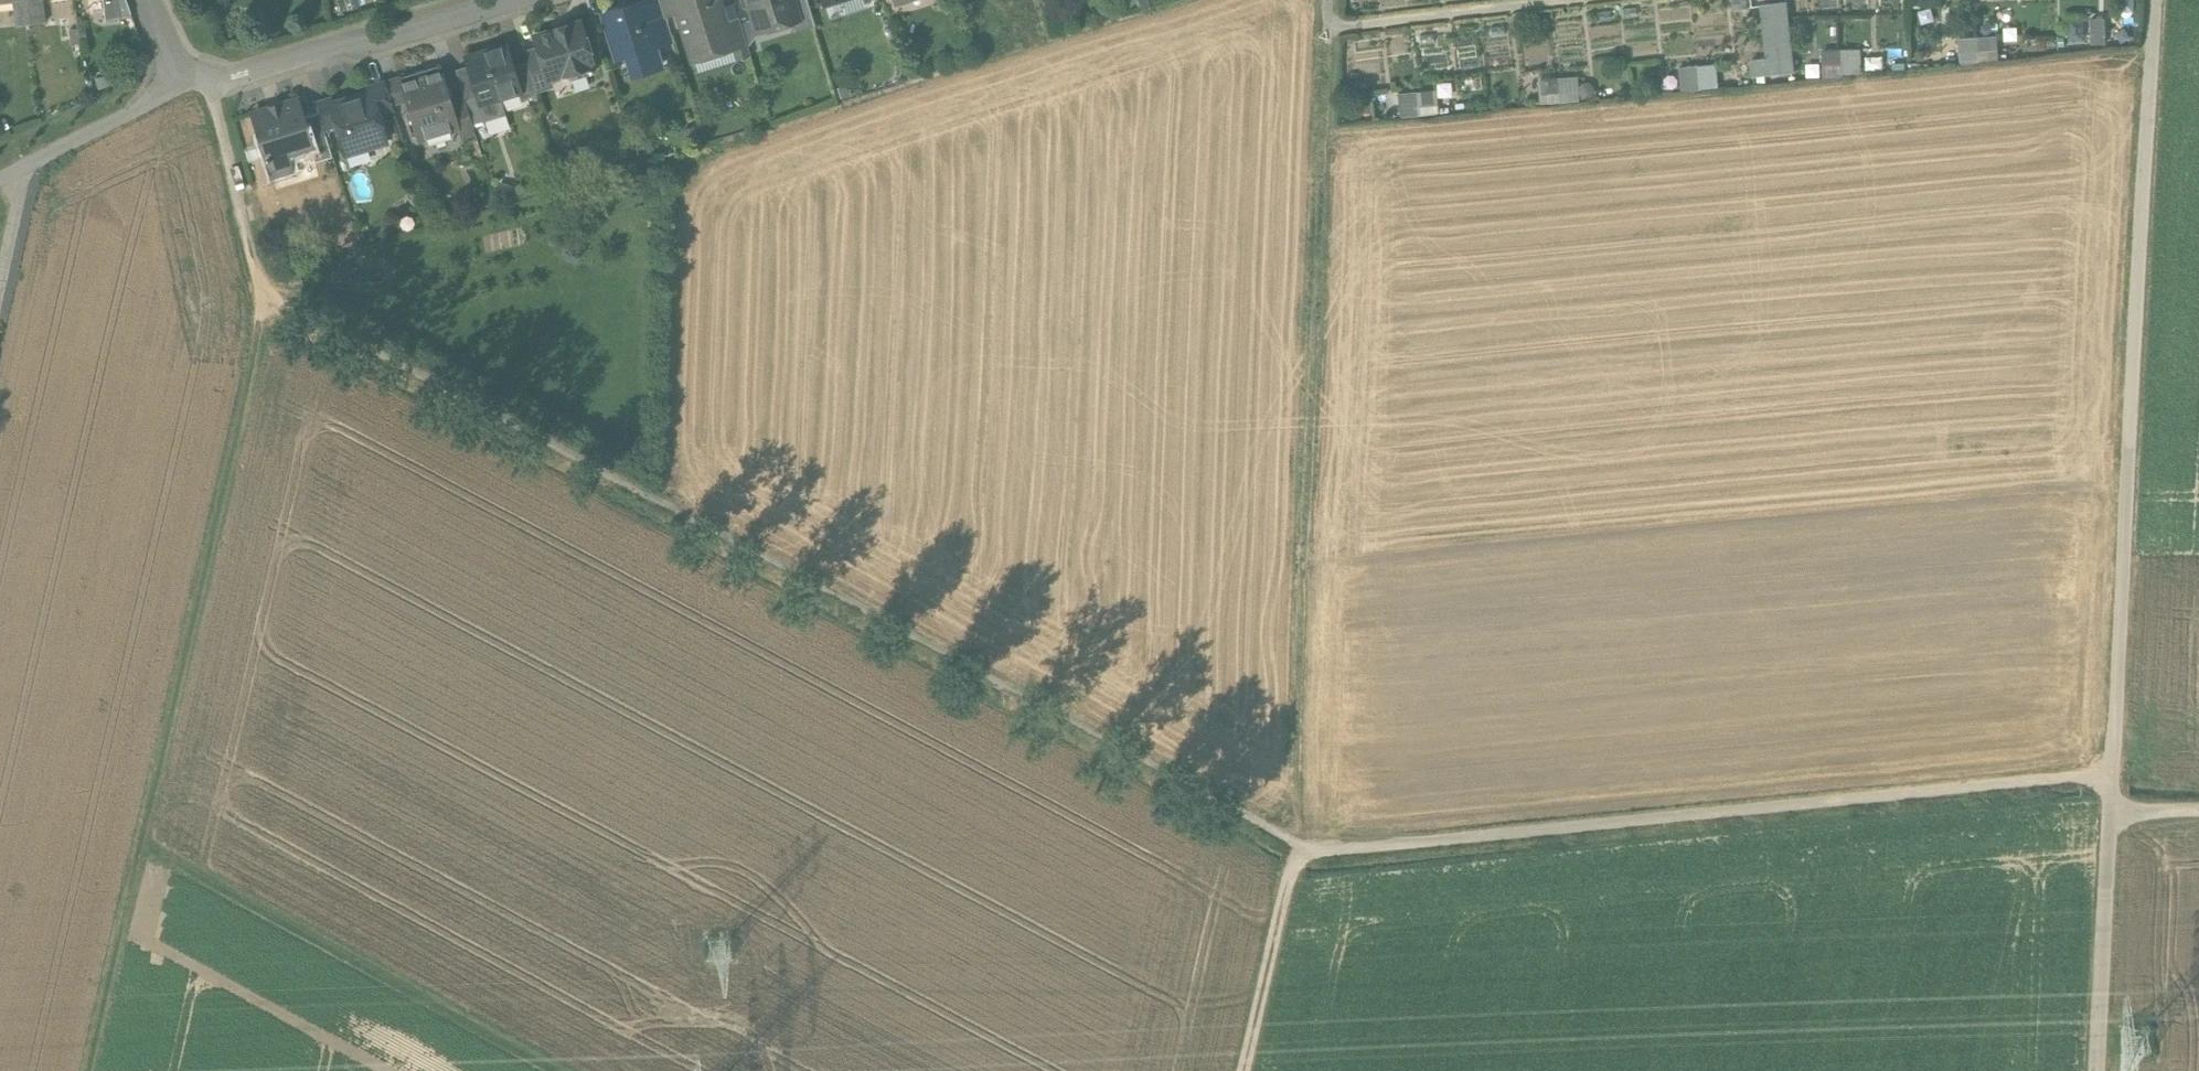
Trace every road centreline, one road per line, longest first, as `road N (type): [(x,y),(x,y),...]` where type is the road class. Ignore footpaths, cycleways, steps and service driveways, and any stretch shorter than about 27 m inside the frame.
road 1 (track): [(209,78),(263,282),(1302,849),(2114,772)]
road 2 (track): [(1320,135),(1302,849),(1289,873),(1243,1070)]
road 3 (track): [(2114,809),(2158,0)]
road 4 (track): [(263,282),(260,329),(80,1070)]
road 5 (track): [(127,859),(548,1070)]
road 6 (residential): [(476,0),(190,84)]
road 7 (track): [(2099,1070),(2114,809)]
road 8 (residential): [(190,84),(0,181)]

